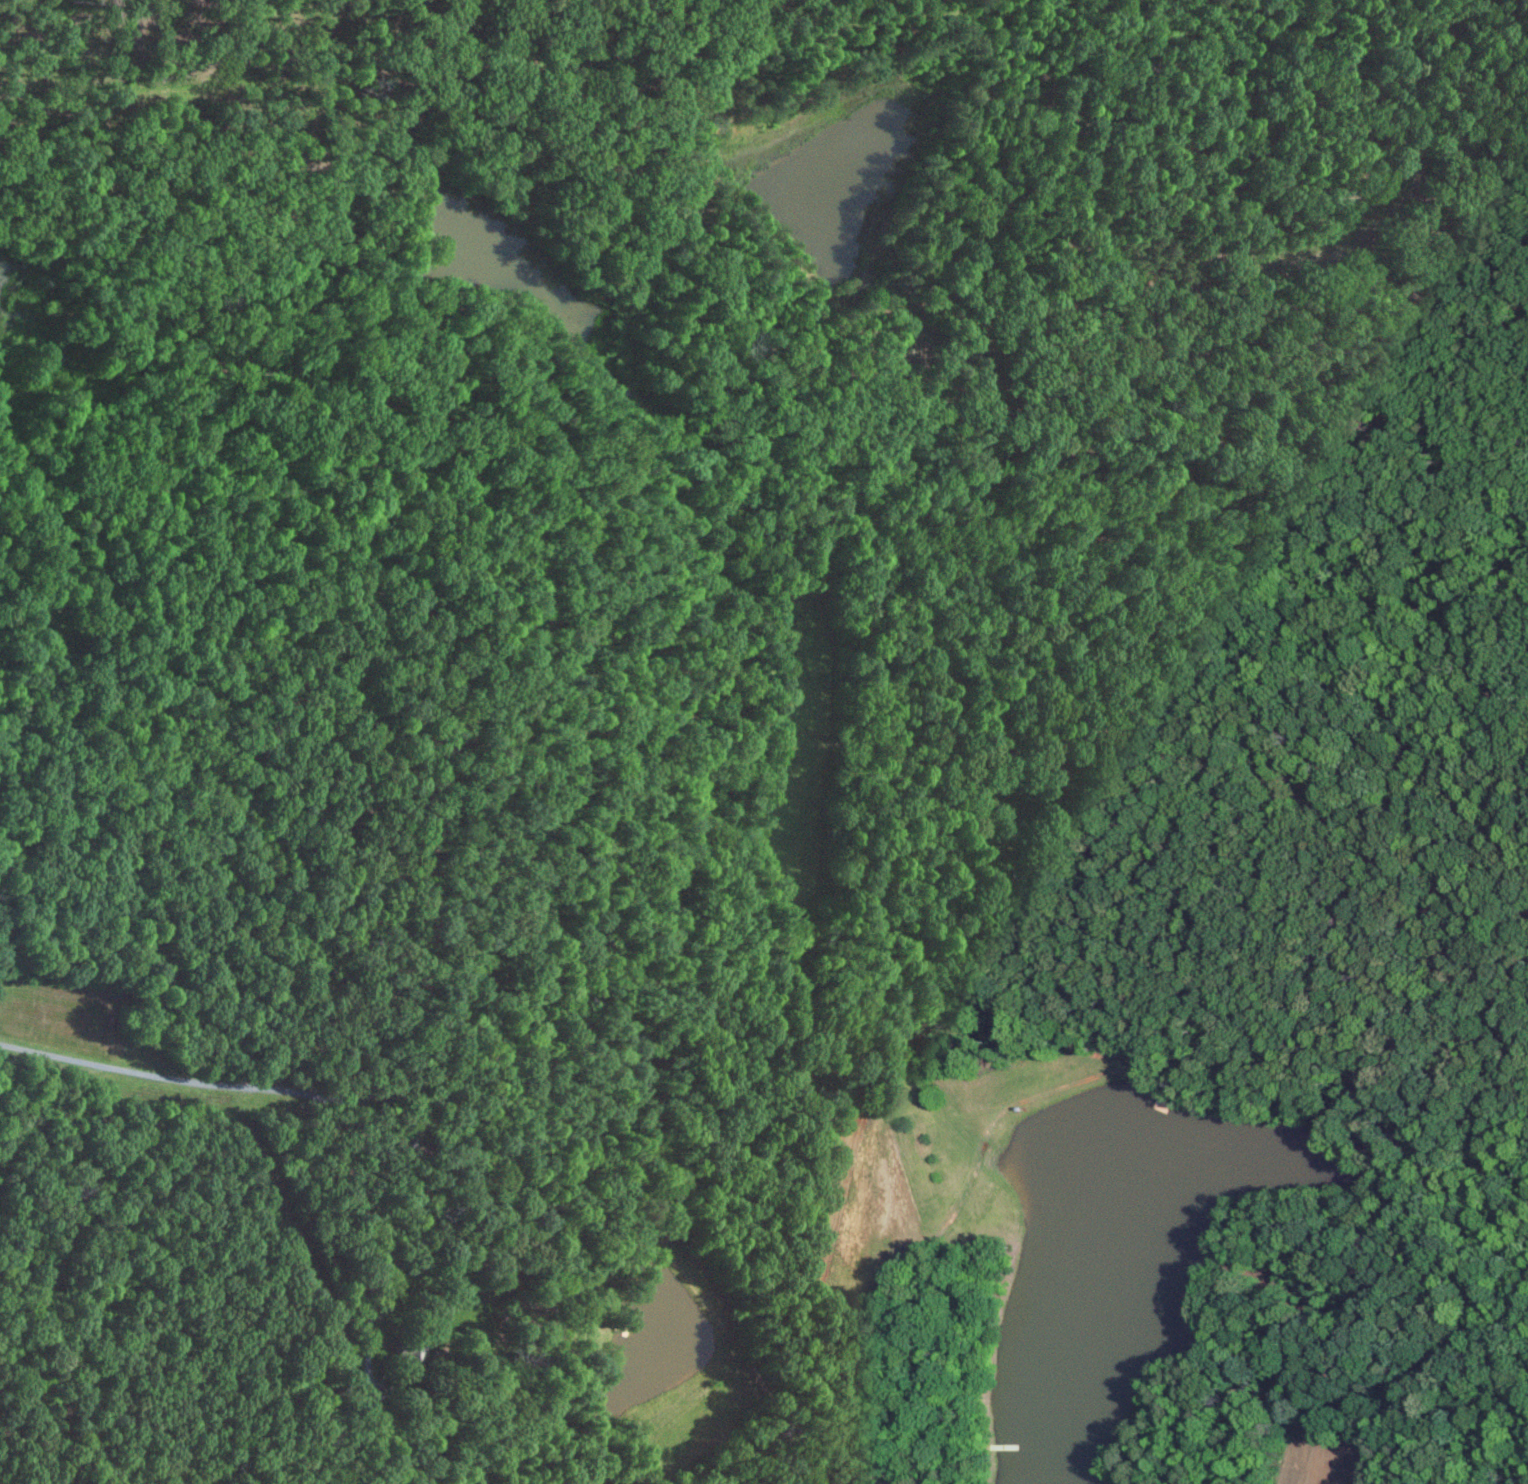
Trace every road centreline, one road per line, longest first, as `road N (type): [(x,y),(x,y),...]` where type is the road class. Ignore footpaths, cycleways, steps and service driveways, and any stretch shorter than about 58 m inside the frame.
road 1 (residential): [(0,1043),(188,1083),(277,1089)]

